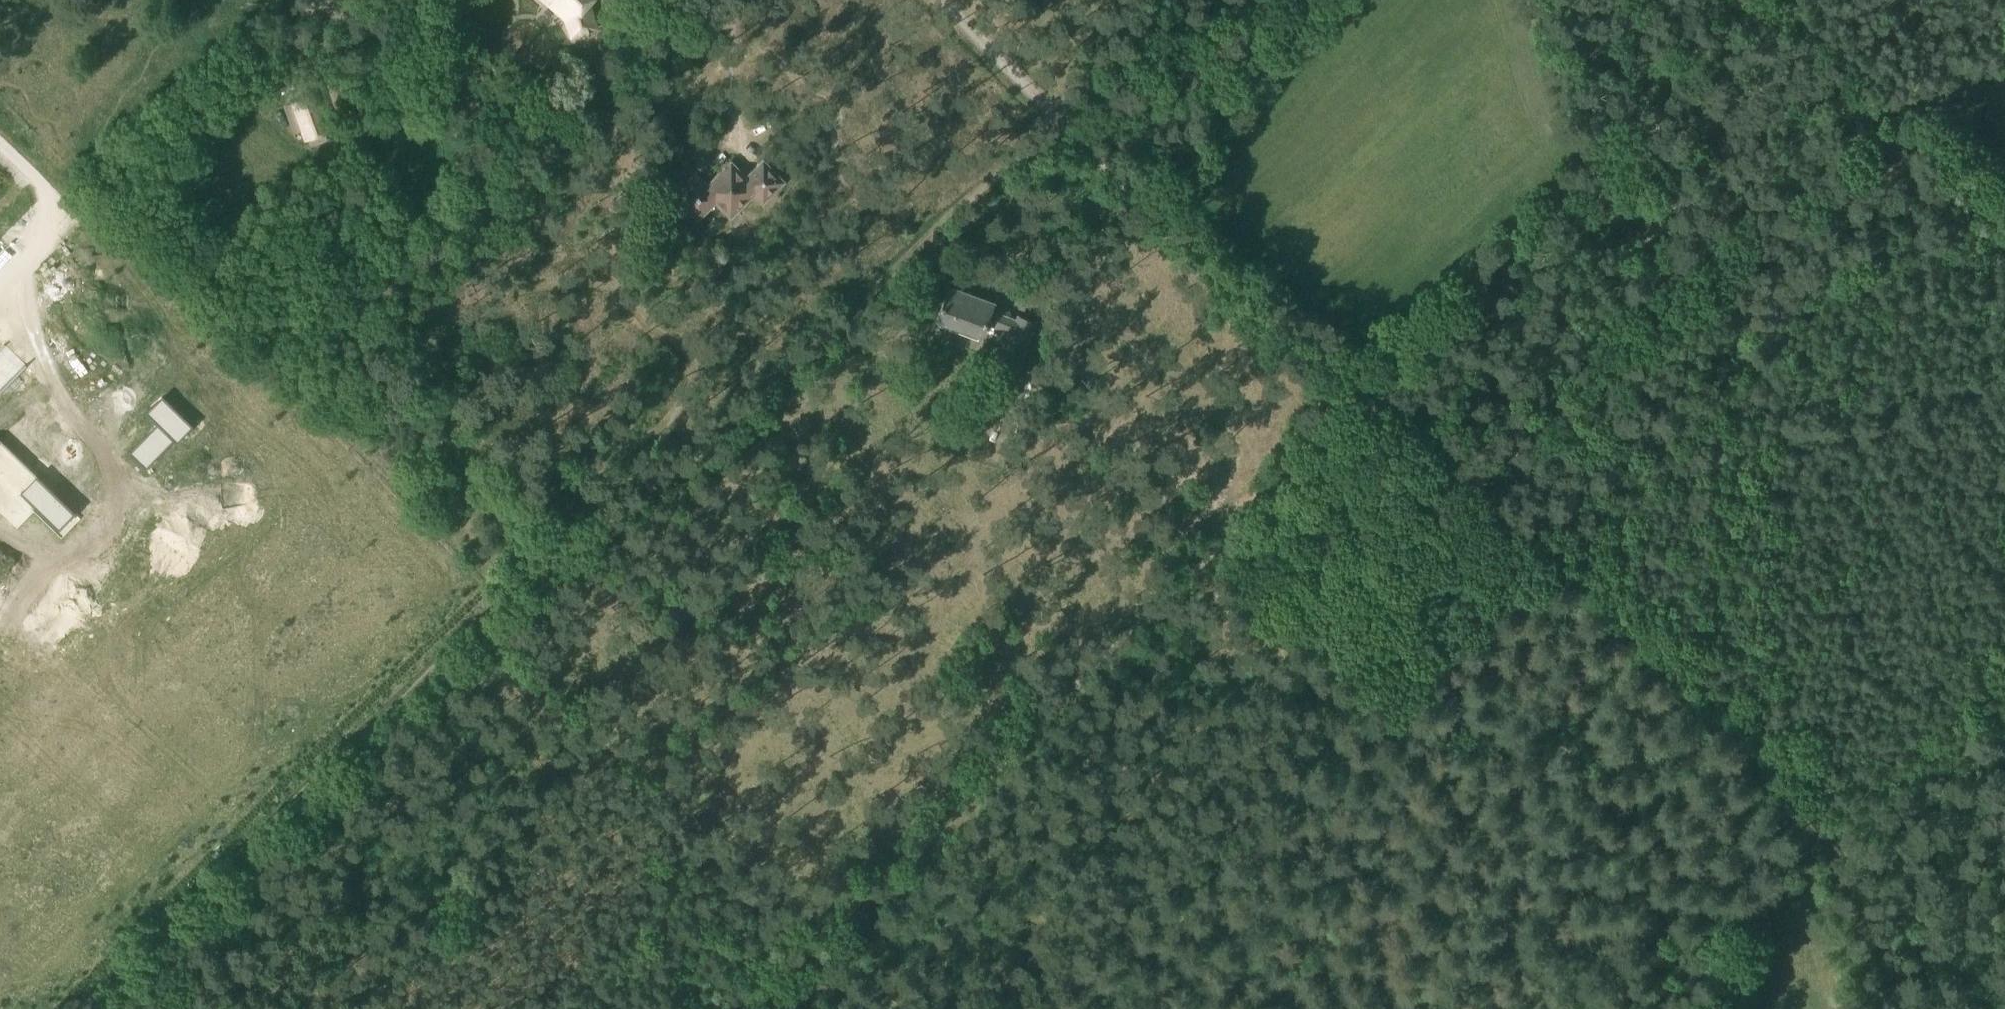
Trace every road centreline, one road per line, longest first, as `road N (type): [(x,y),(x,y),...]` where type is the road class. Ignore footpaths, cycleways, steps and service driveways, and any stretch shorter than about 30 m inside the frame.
road 1 (track): [(88,1008),(524,579),(1190,0)]
road 2 (track): [(765,1008),(986,766),(1368,405)]
road 3 (track): [(1876,1008),(1842,857),(1368,405)]
road 4 (track): [(1368,405),(1143,198)]
road 5 (unclassified): [(1143,198),(941,0)]

